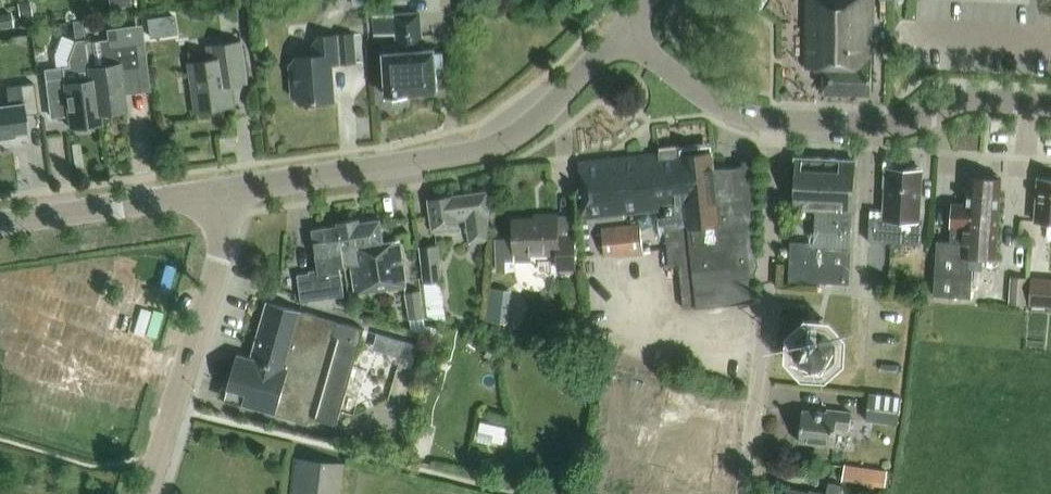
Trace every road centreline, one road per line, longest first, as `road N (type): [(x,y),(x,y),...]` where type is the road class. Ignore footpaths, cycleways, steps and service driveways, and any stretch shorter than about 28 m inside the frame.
road 1 (tertiary): [(225,191),(468,156),(510,141),(620,34)]
road 2 (residential): [(740,493),(770,305),(779,120)]
road 3 (unclassified): [(147,493),(225,231),(225,191)]
road 4 (unclassified): [(1050,104),(954,98),(896,122),(779,120)]
road 5 (tertiary): [(0,224),(225,191)]
road 6 (unclassified): [(779,120),(716,106),(620,34)]

